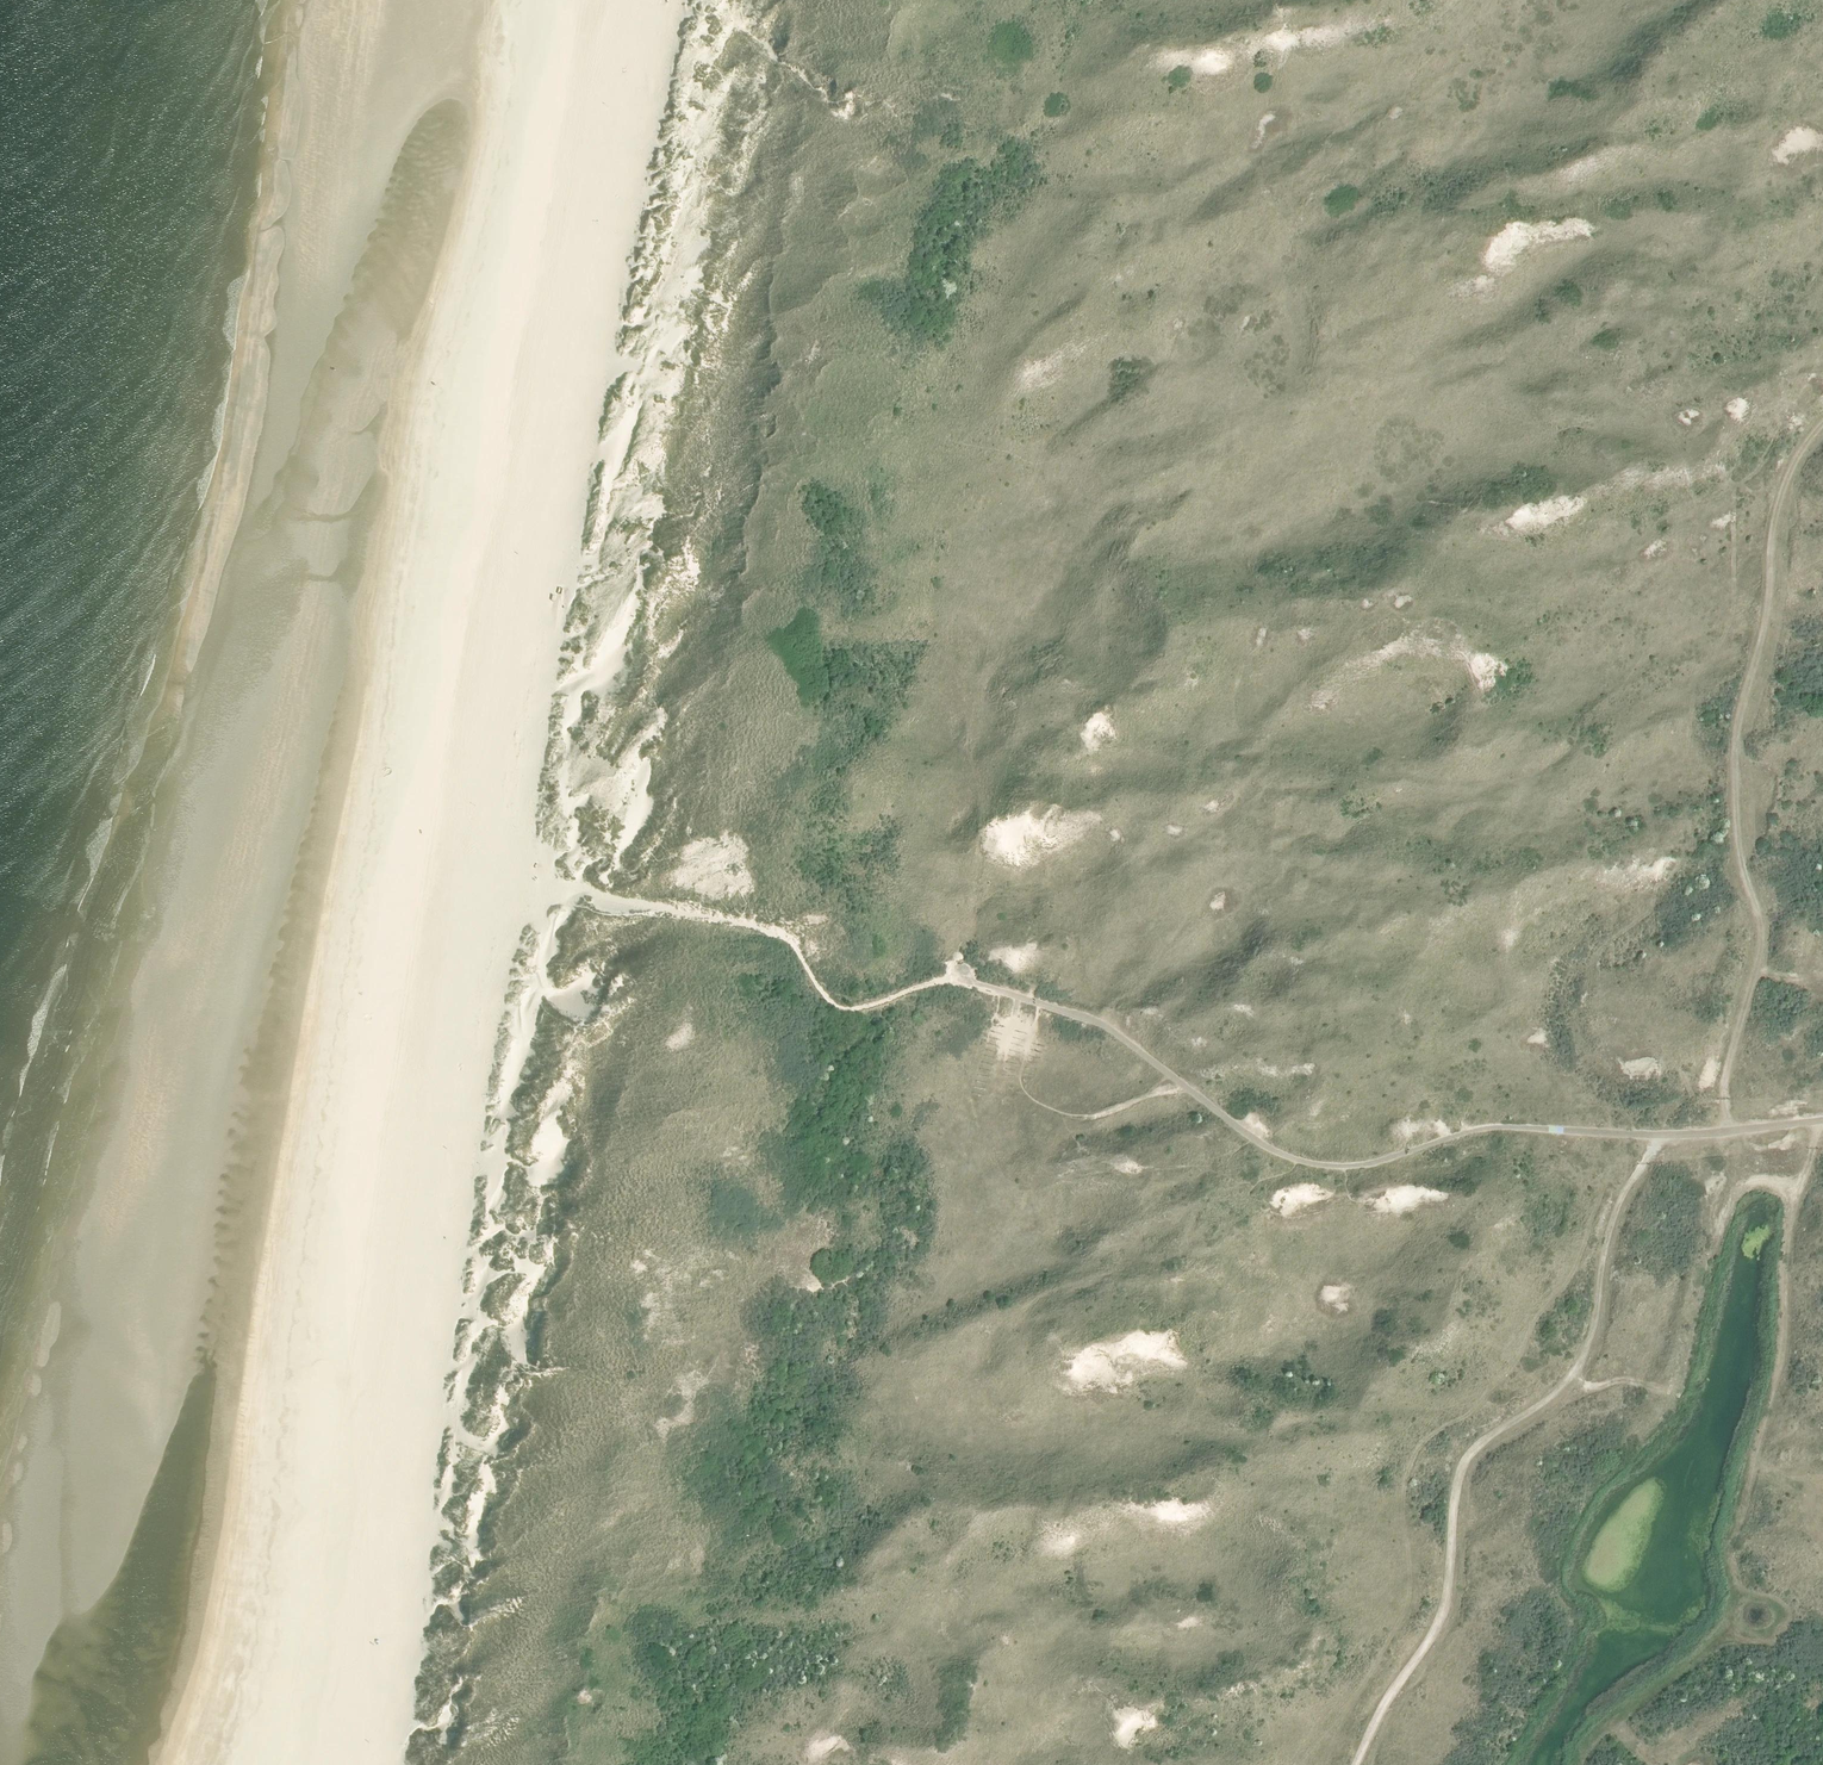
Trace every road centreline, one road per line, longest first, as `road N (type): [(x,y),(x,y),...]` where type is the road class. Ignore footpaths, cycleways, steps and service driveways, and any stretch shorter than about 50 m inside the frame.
road 1 (track): [(1727,1135),(1725,1078),(1761,946),(1740,864),(1737,724),(1761,646),(1790,476),(1822,423)]

